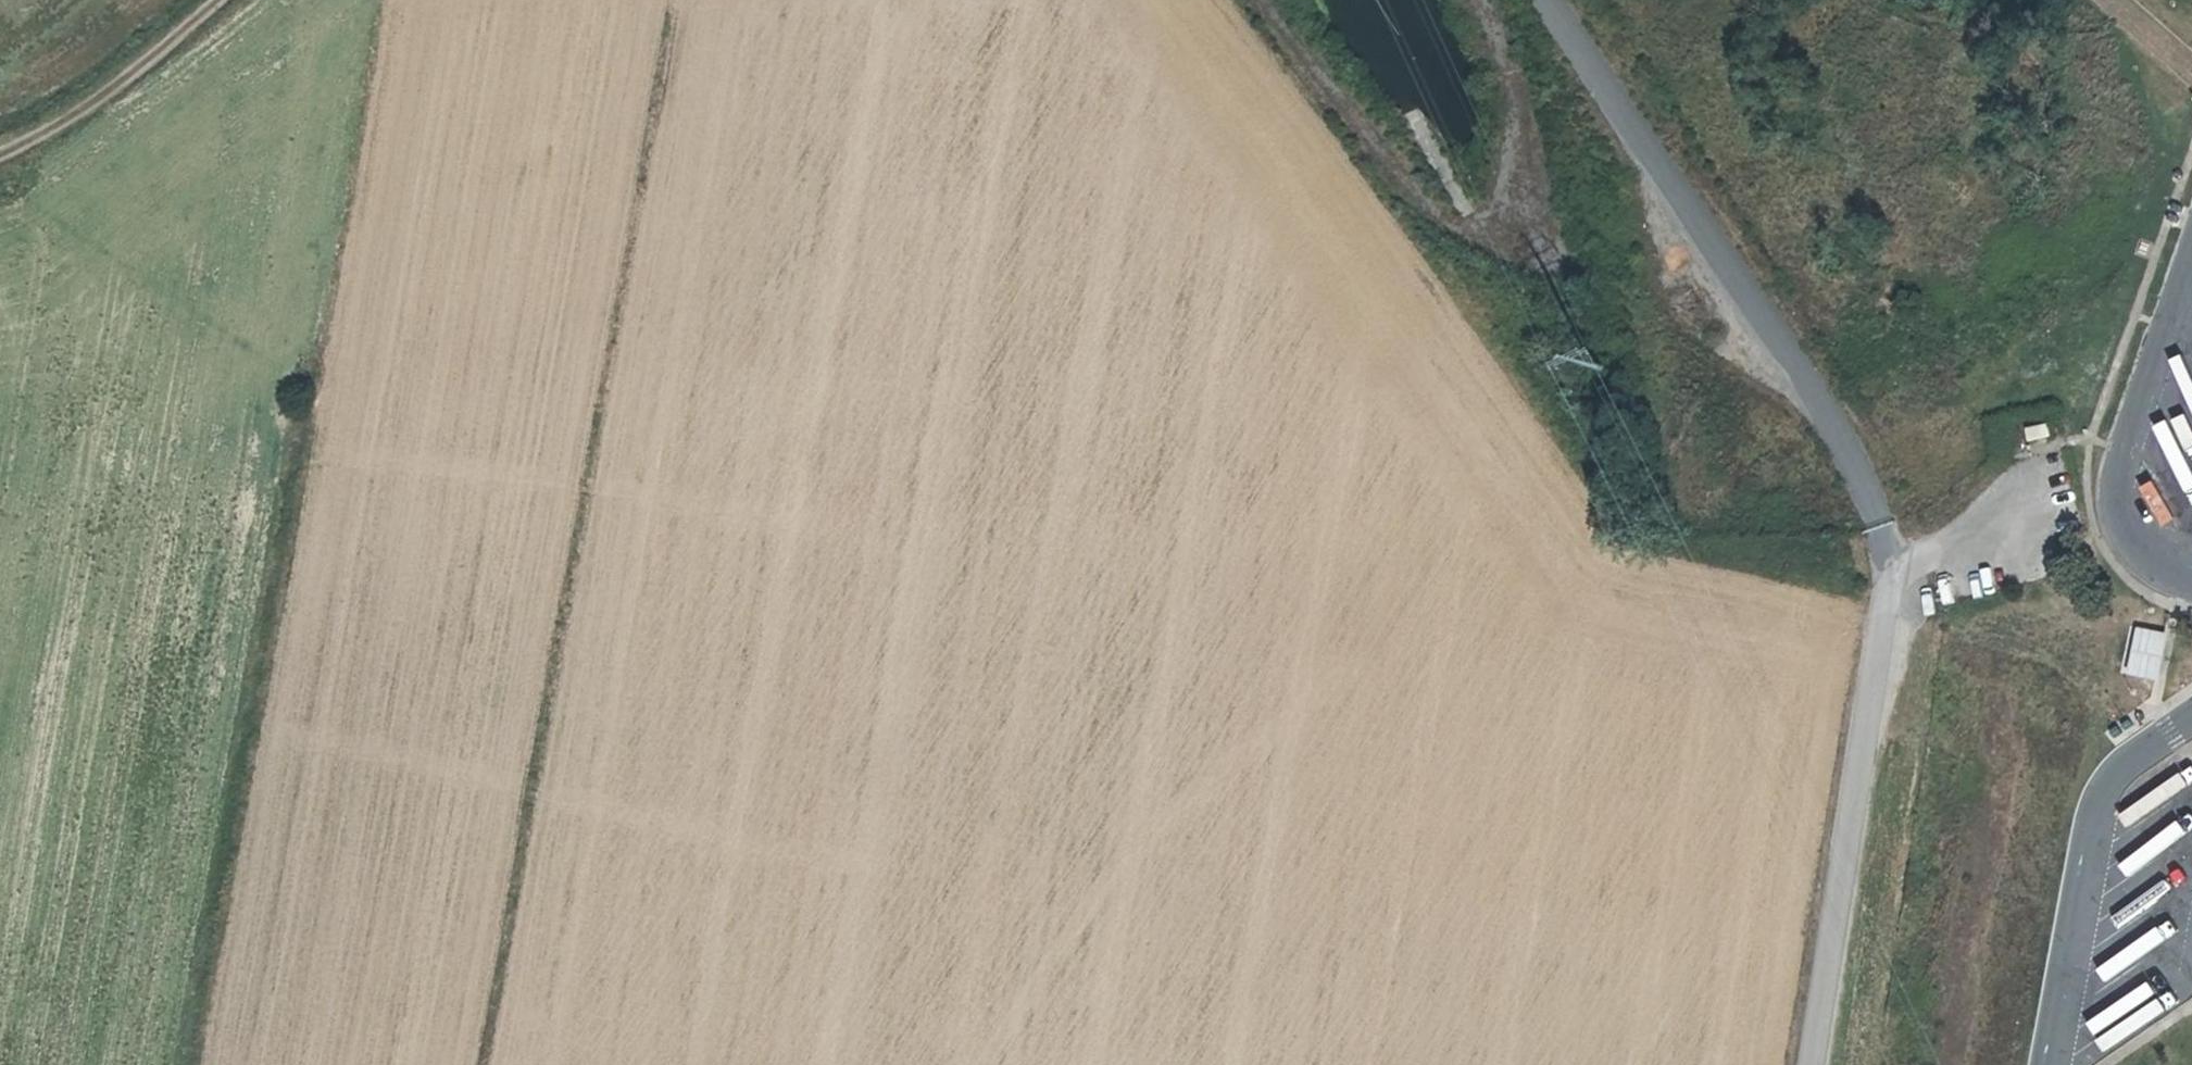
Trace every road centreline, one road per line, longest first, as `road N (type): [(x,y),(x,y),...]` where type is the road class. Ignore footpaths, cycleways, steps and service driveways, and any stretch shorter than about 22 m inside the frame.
road 1 (unclassified): [(1813,1064),(1889,586)]
road 2 (track): [(0,155),(58,129),(217,0)]

